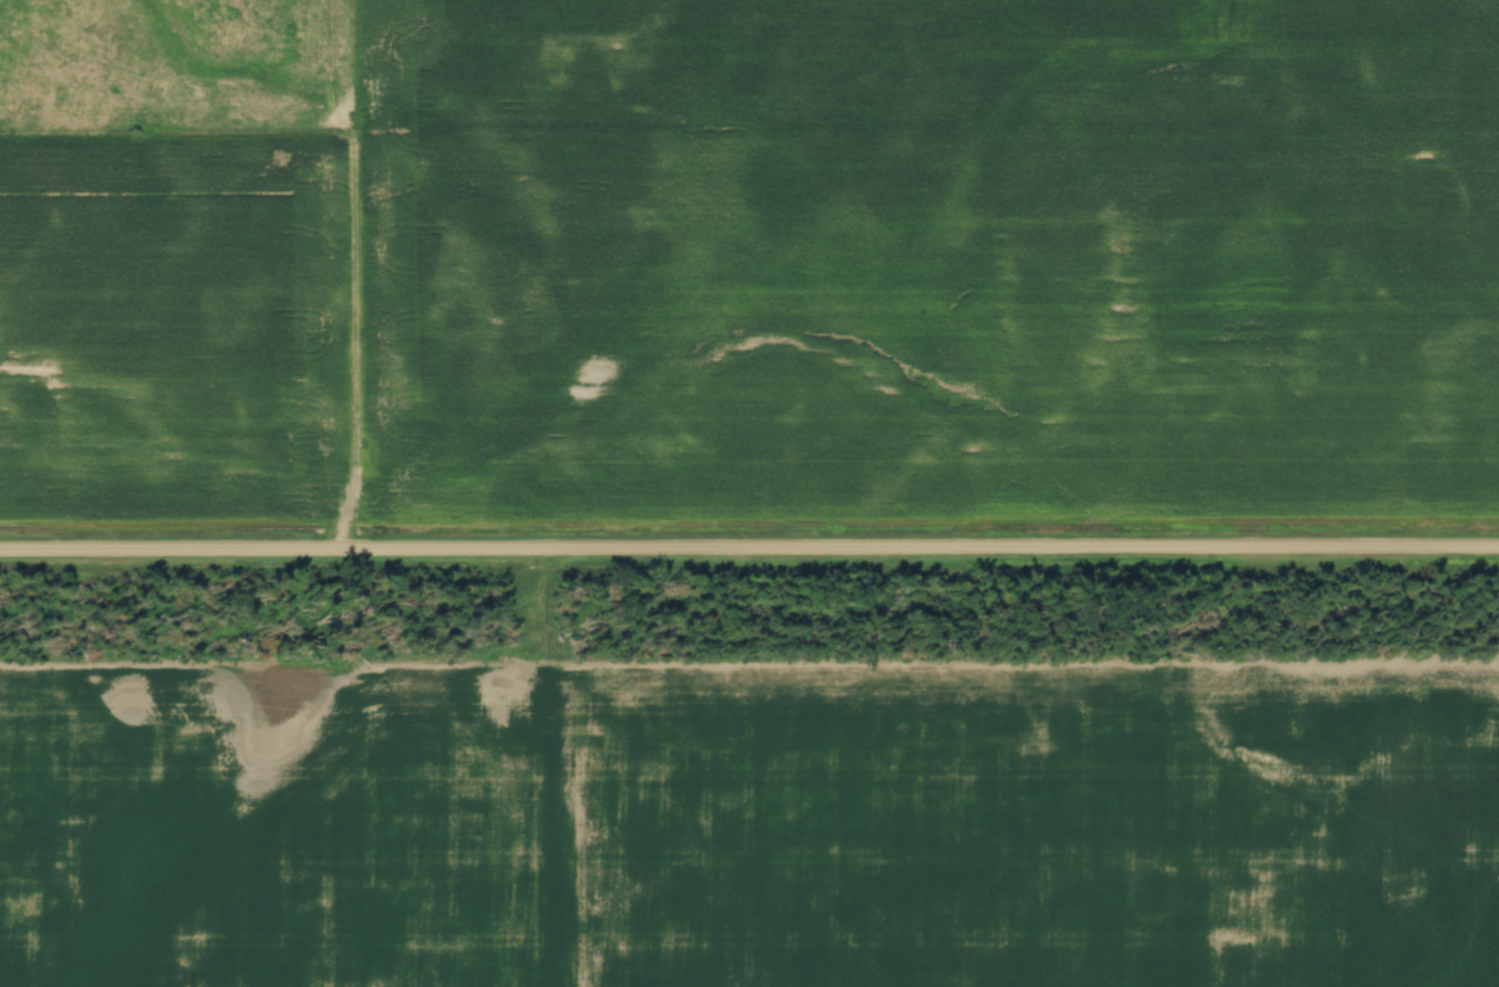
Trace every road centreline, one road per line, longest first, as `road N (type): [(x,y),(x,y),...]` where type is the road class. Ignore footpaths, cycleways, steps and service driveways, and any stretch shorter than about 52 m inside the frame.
road 1 (residential): [(0,532),(1498,545)]

